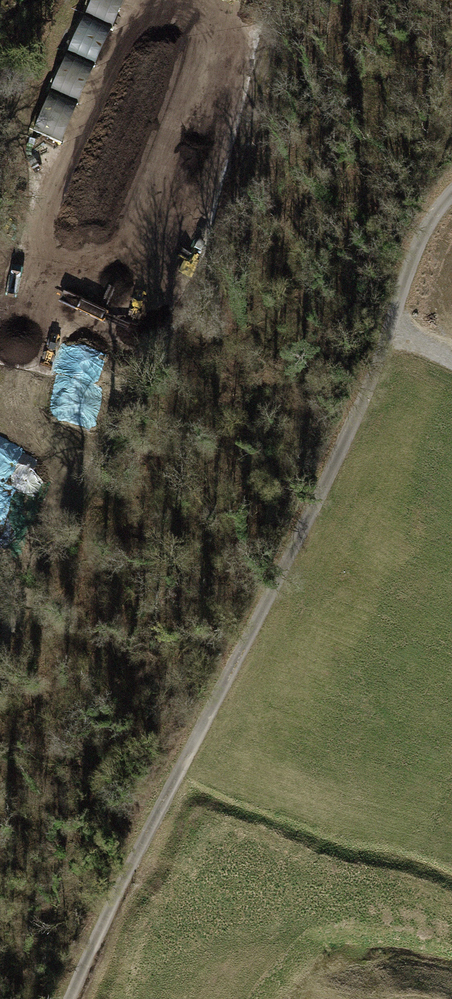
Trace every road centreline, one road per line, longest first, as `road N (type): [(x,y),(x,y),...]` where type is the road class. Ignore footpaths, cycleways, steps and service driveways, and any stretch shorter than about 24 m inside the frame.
road 1 (track): [(61,998),(377,383),(415,254),(451,187)]
road 2 (track): [(0,666),(192,302),(237,175),(282,0)]

